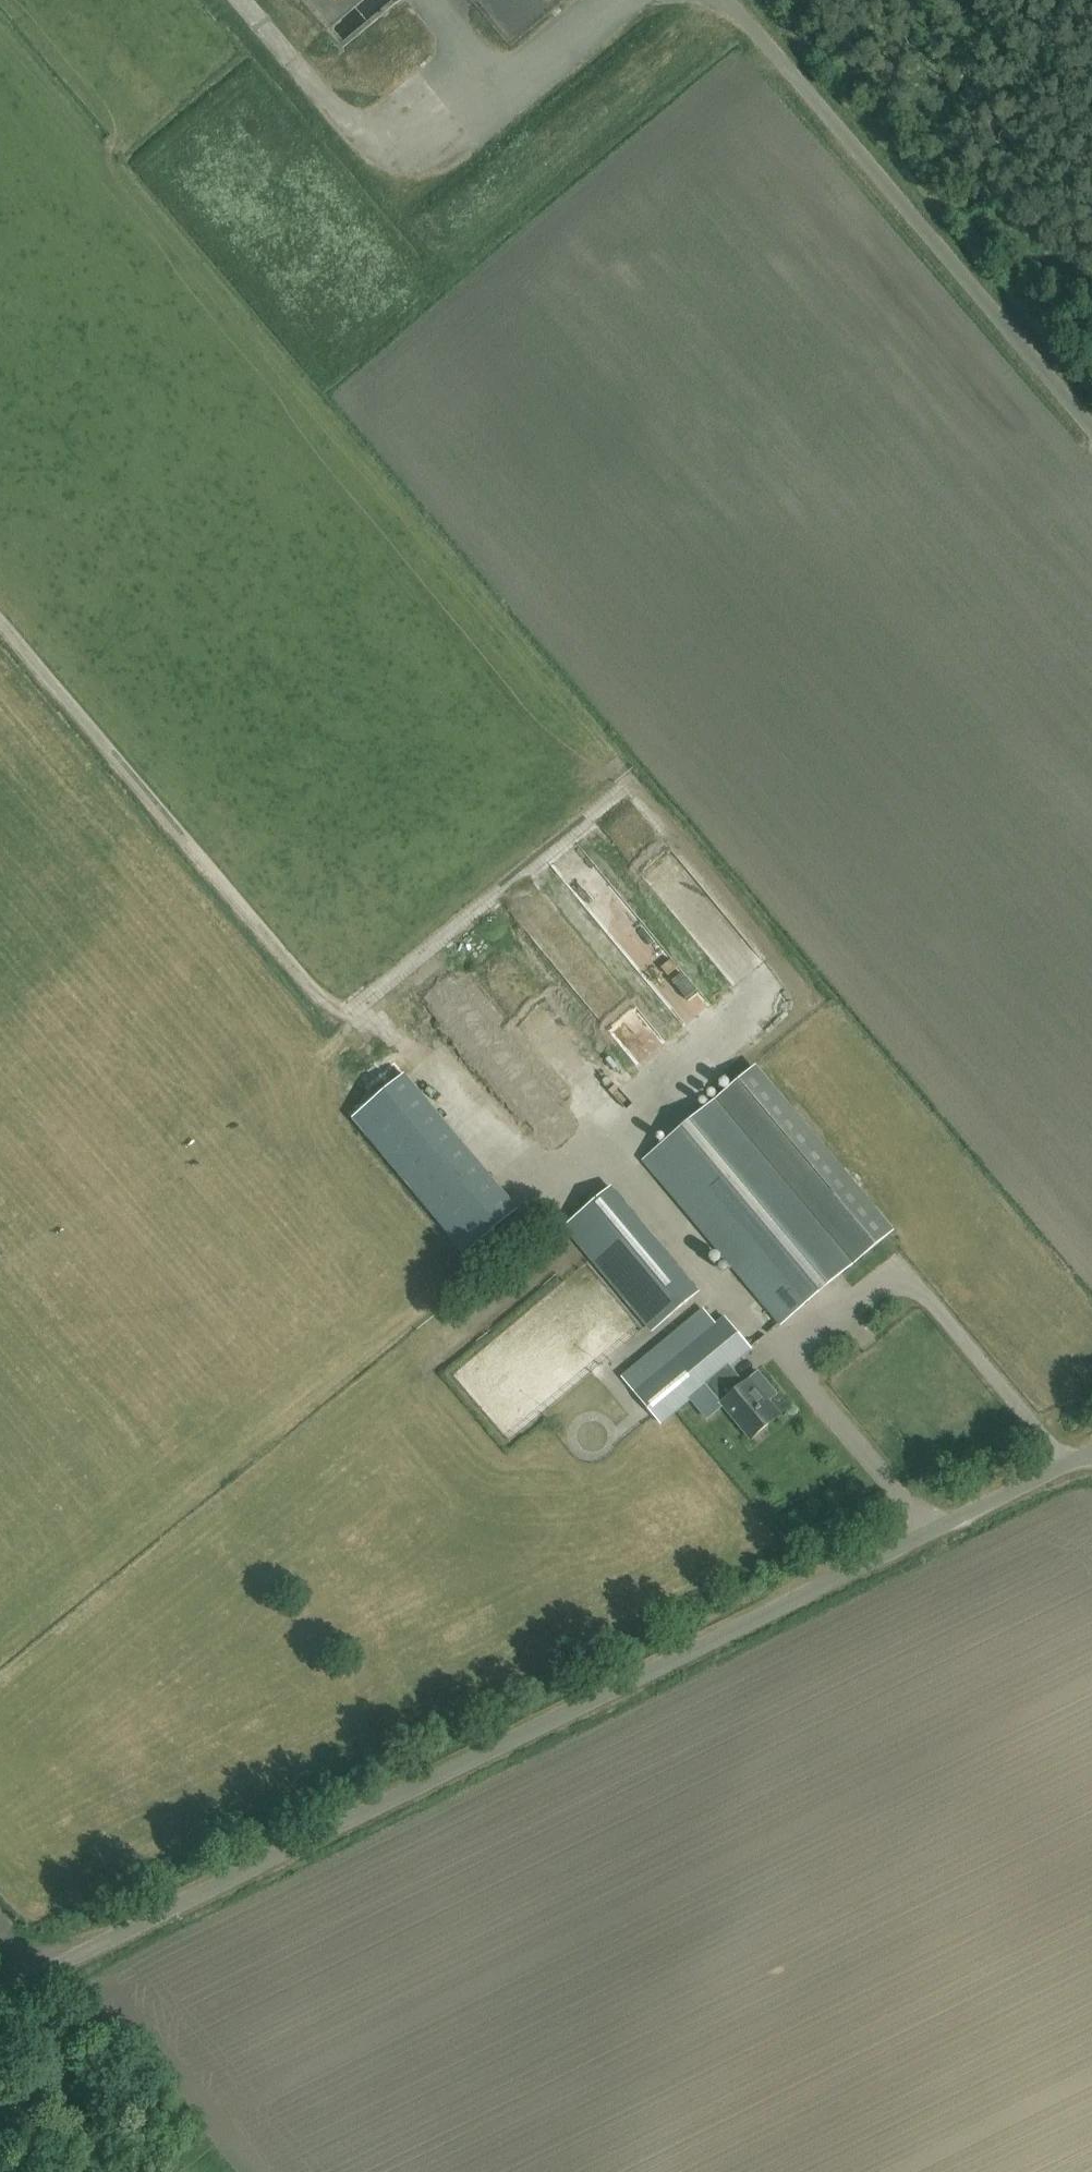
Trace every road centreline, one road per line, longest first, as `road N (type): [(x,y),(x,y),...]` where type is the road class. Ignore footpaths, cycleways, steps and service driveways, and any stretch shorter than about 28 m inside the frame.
road 1 (unclassified): [(0,1997),(1091,1450)]
road 2 (track): [(0,626),(331,1012),(349,1017),(363,1009),(630,783),(799,986)]

